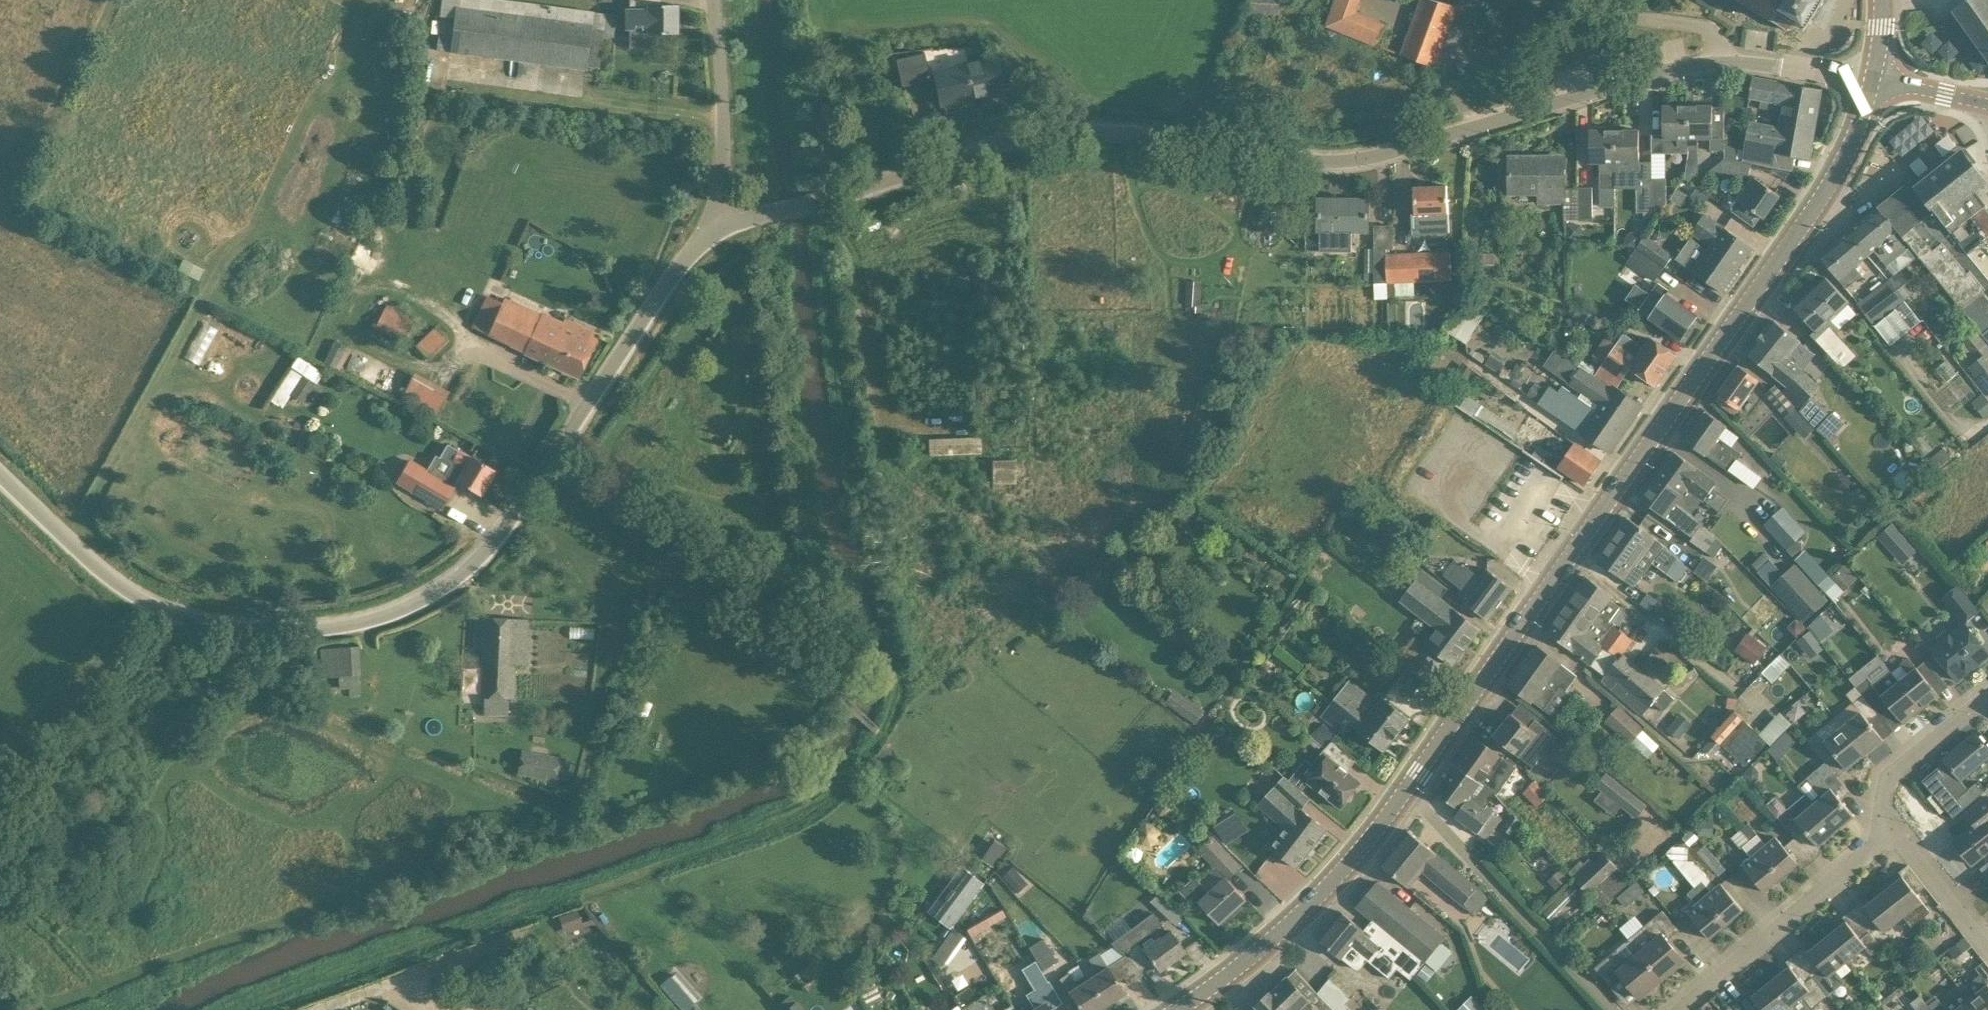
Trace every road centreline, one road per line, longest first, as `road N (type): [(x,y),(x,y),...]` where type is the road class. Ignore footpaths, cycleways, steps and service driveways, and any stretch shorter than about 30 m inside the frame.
road 1 (unclassified): [(719,228),(849,195),(983,147),(1053,133),(1132,132),(1342,162),(1651,74),(1731,63)]
road 2 (secondary): [(1408,790),(1820,201),(1852,145),(1873,82)]
road 3 (unclassified): [(538,483),(484,554),(431,596),(340,626),(255,630),(145,602),(0,476)]
road 4 (secondary): [(1171,1009),(1261,944),(1349,863),(1408,790)]
road 5 (unclassified): [(538,483),(677,273),(719,228)]
road 6 (residential): [(1615,1009),(1408,790)]
road 7 (residential): [(1682,1009),(1880,838)]
road 8 (unclassified): [(719,228),(726,185),(715,0)]
road 9 (track): [(0,756),(122,635),(145,602)]
road 10 (residential): [(1880,838),(1889,778),(1987,698)]
road 11 (residential): [(1880,838),(1899,837),(1987,950)]
road 12 (unclassified): [(1873,82),(1731,63)]

